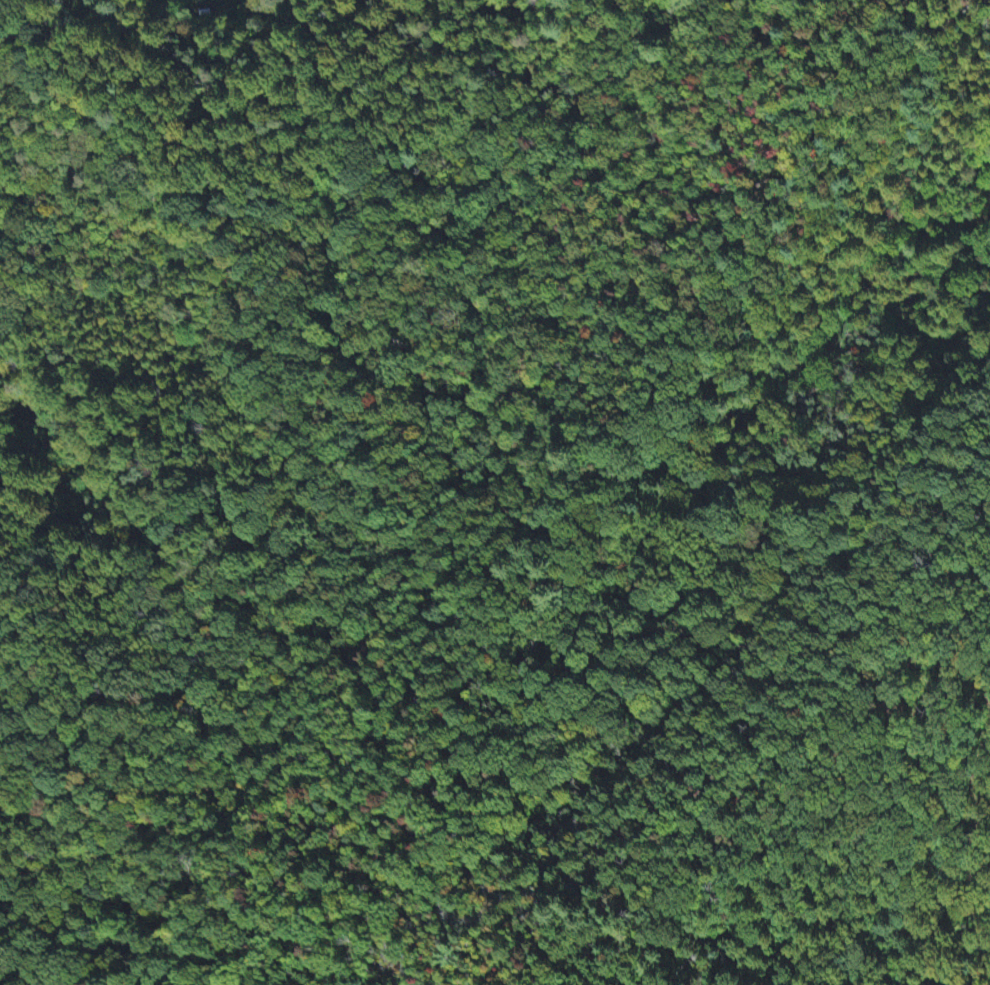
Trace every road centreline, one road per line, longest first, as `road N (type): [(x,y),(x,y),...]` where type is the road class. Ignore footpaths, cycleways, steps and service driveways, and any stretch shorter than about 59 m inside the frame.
road 1 (residential): [(609,0),(561,69),(244,194),(63,163)]
road 2 (residential): [(63,163),(47,0)]

